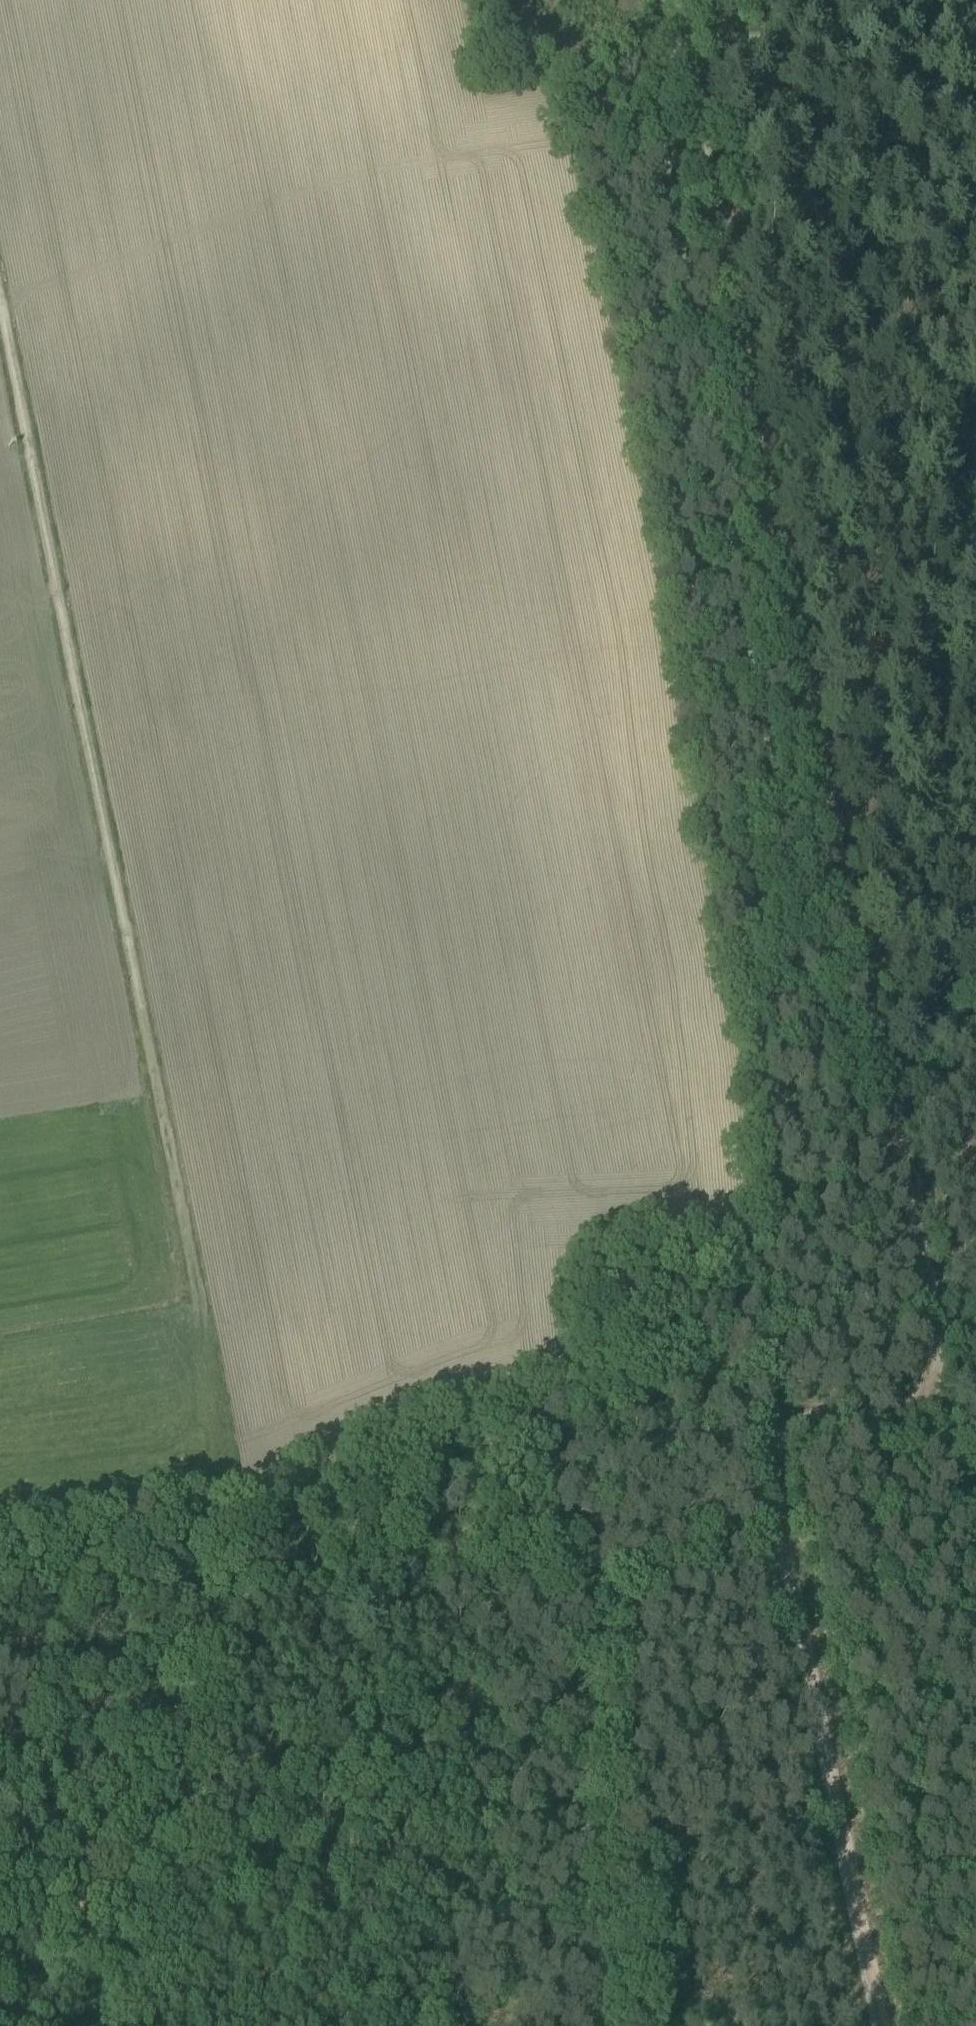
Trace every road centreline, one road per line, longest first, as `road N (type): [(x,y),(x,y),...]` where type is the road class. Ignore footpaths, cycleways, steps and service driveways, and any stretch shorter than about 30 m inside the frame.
road 1 (track): [(891,1102),(687,38)]
road 2 (track): [(789,1425),(776,1445),(775,1474),(885,2025)]
road 3 (track): [(975,5),(687,38)]
road 4 (track): [(940,1386),(937,1317),(891,1102)]
road 5 (track): [(975,1553),(940,1386)]
road 6 (track): [(789,1425),(811,1414),(887,1418),(940,1386)]
road 7 (track): [(975,992),(891,1102)]

